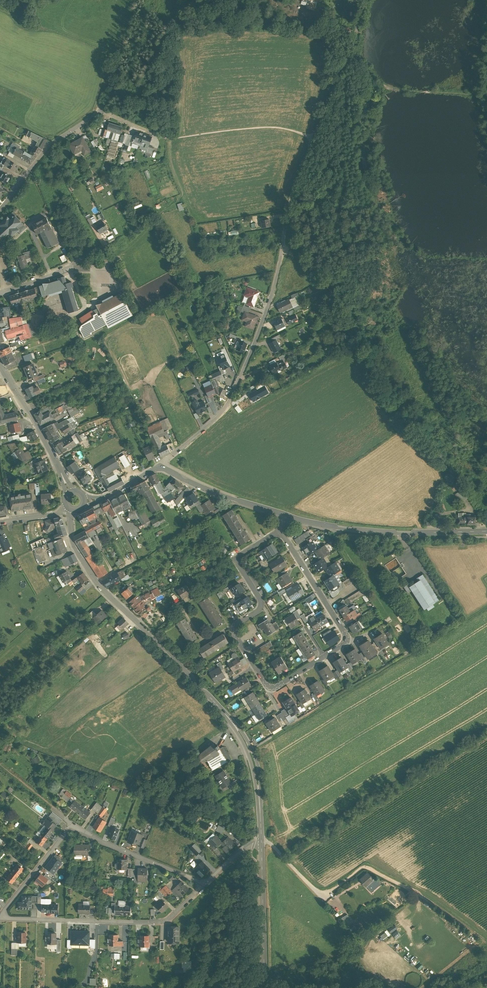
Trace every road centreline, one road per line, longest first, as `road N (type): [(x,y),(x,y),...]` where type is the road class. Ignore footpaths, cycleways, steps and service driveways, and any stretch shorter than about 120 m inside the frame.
road 1 (unclassified): [(366,0),(299,175),(271,296),(236,386),(216,417),(161,467)]
road 2 (tertiary): [(72,510),(74,547),(96,583),(246,743),(258,776),(261,840)]
road 3 (residential): [(280,531),(235,559),(261,604),(234,636),(265,684),(277,686),(349,640),(328,606)]
road 4 (residential): [(206,885),(169,918),(148,924),(3,919)]
road 5 (tertiary): [(285,515),(345,529),(486,531)]
road 6 (track): [(156,134),(270,127),(314,137)]
road 7 (tertiary): [(261,840),(264,987)]
road 8 (residential): [(74,828),(206,885)]
road 9 (residential): [(0,209),(54,142),(103,113)]
road 10 (track): [(486,941),(366,864)]
road 11 (tertiary): [(161,467),(285,515)]

